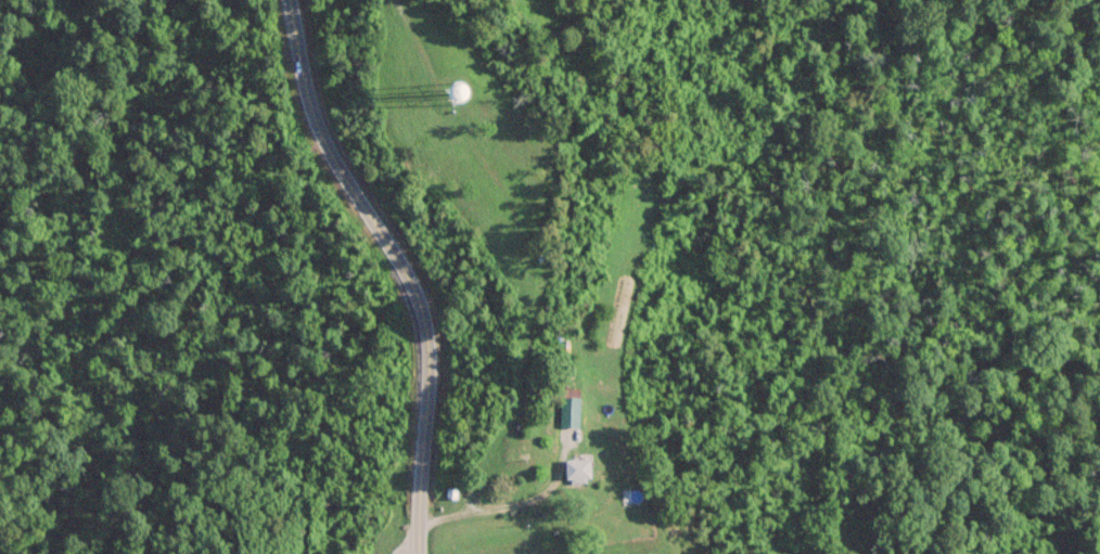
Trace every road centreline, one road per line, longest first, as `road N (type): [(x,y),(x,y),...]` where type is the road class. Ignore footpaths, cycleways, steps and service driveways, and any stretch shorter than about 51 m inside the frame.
road 1 (residential): [(340,175),(328,336),(276,392),(125,445),(0,512)]
road 2 (secondary): [(417,553),(425,360),(419,311),(340,175)]
road 3 (secondary): [(340,175),(303,101),(281,0)]

